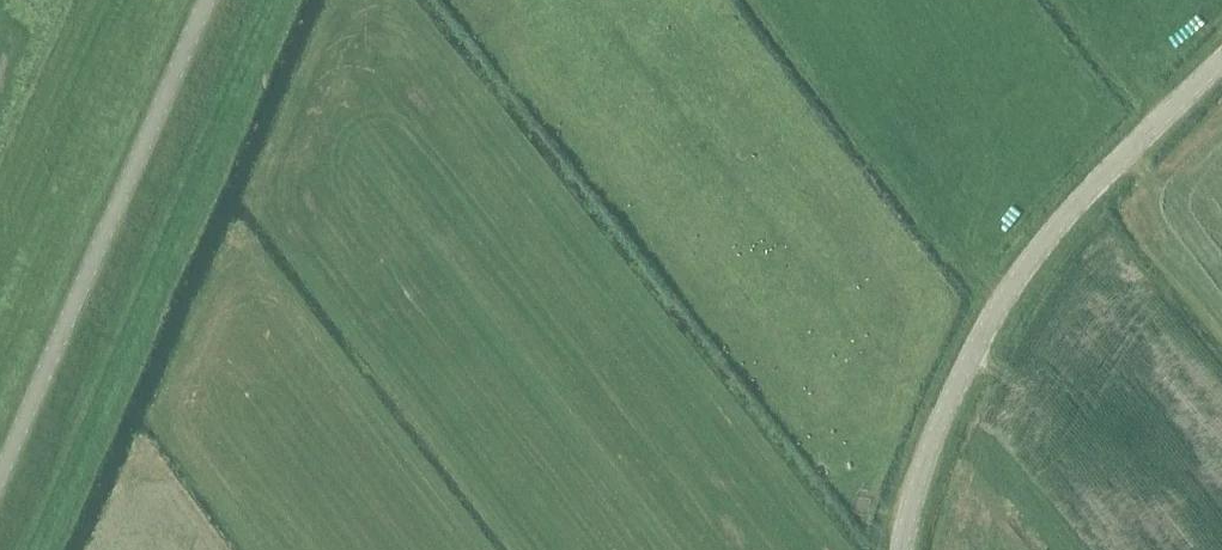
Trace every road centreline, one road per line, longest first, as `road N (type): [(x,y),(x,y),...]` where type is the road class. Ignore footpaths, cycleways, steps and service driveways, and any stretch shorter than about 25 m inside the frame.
road 1 (unclassified): [(904,549),(931,446),(1002,292),(1121,142),(1221,46)]
road 2 (unclassified): [(203,0),(0,465)]

